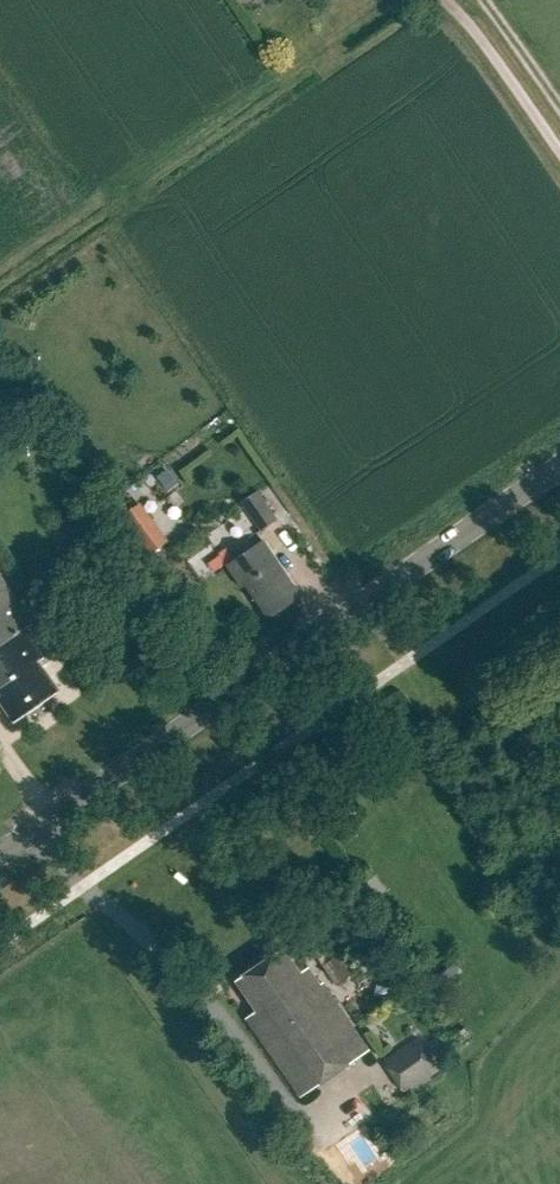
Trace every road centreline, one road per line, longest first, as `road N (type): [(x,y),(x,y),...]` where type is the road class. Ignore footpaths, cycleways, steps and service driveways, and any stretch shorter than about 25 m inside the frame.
road 1 (tertiary): [(0,855),(559,466)]
road 2 (track): [(442,0),(469,22),(559,154)]
road 3 (track): [(485,0),(559,107)]

